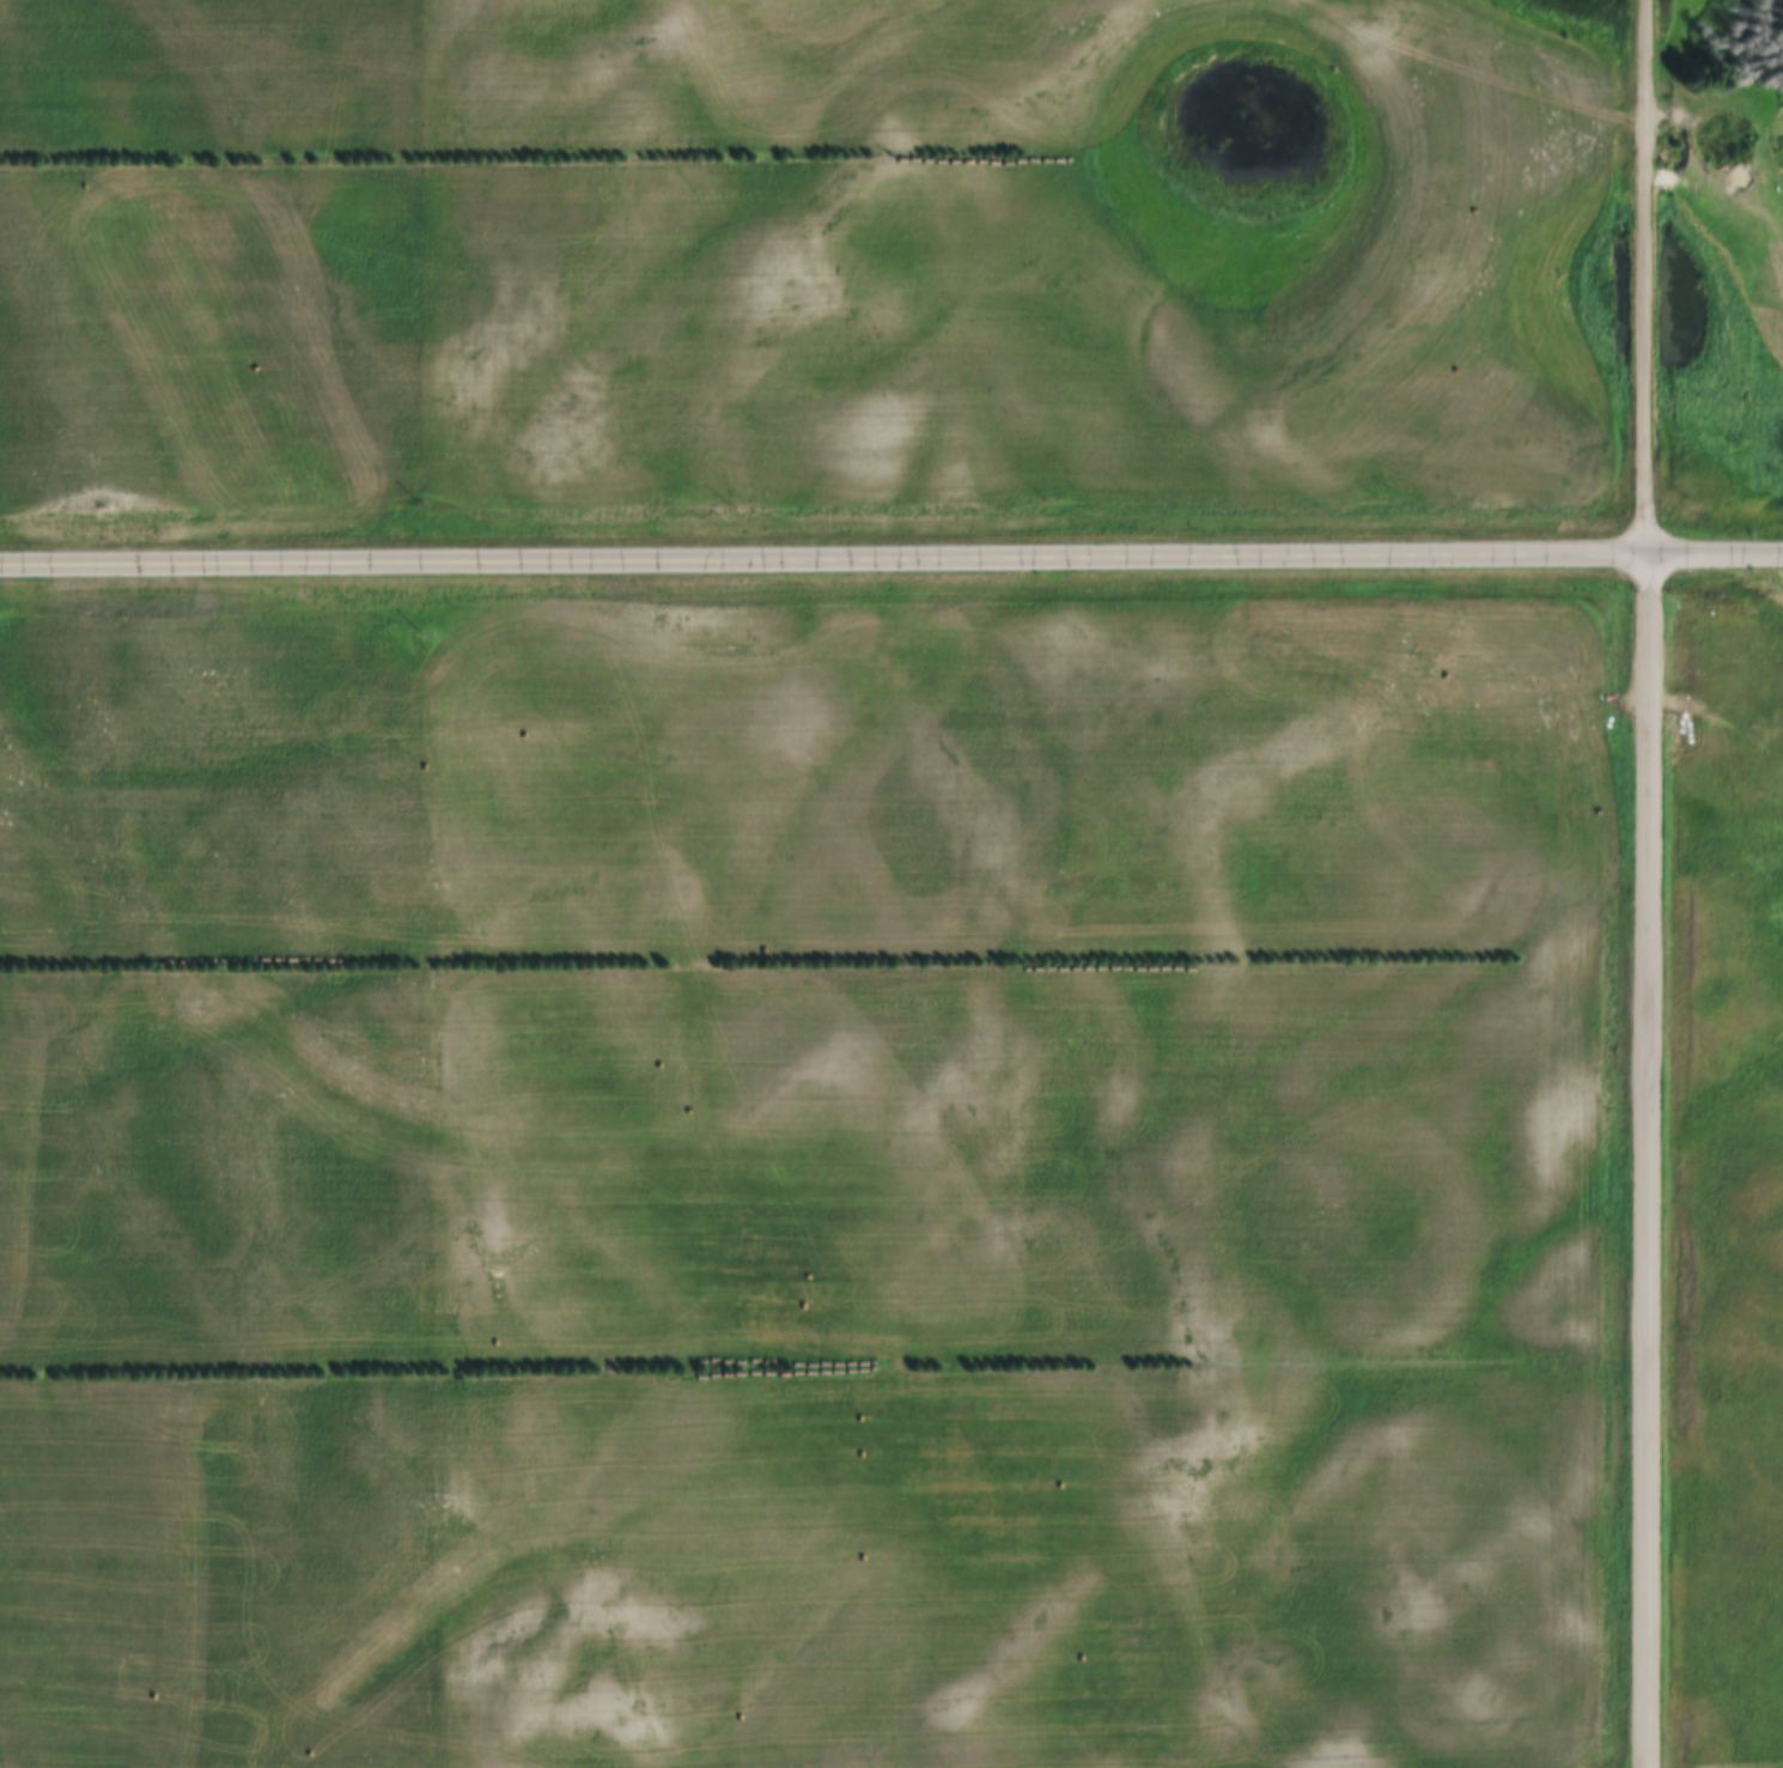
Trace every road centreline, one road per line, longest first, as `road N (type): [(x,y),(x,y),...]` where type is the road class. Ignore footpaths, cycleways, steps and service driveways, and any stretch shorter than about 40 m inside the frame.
road 1 (tertiary): [(1782,552),(1502,547),(0,561)]
road 2 (residential): [(1651,551),(1647,1767)]

